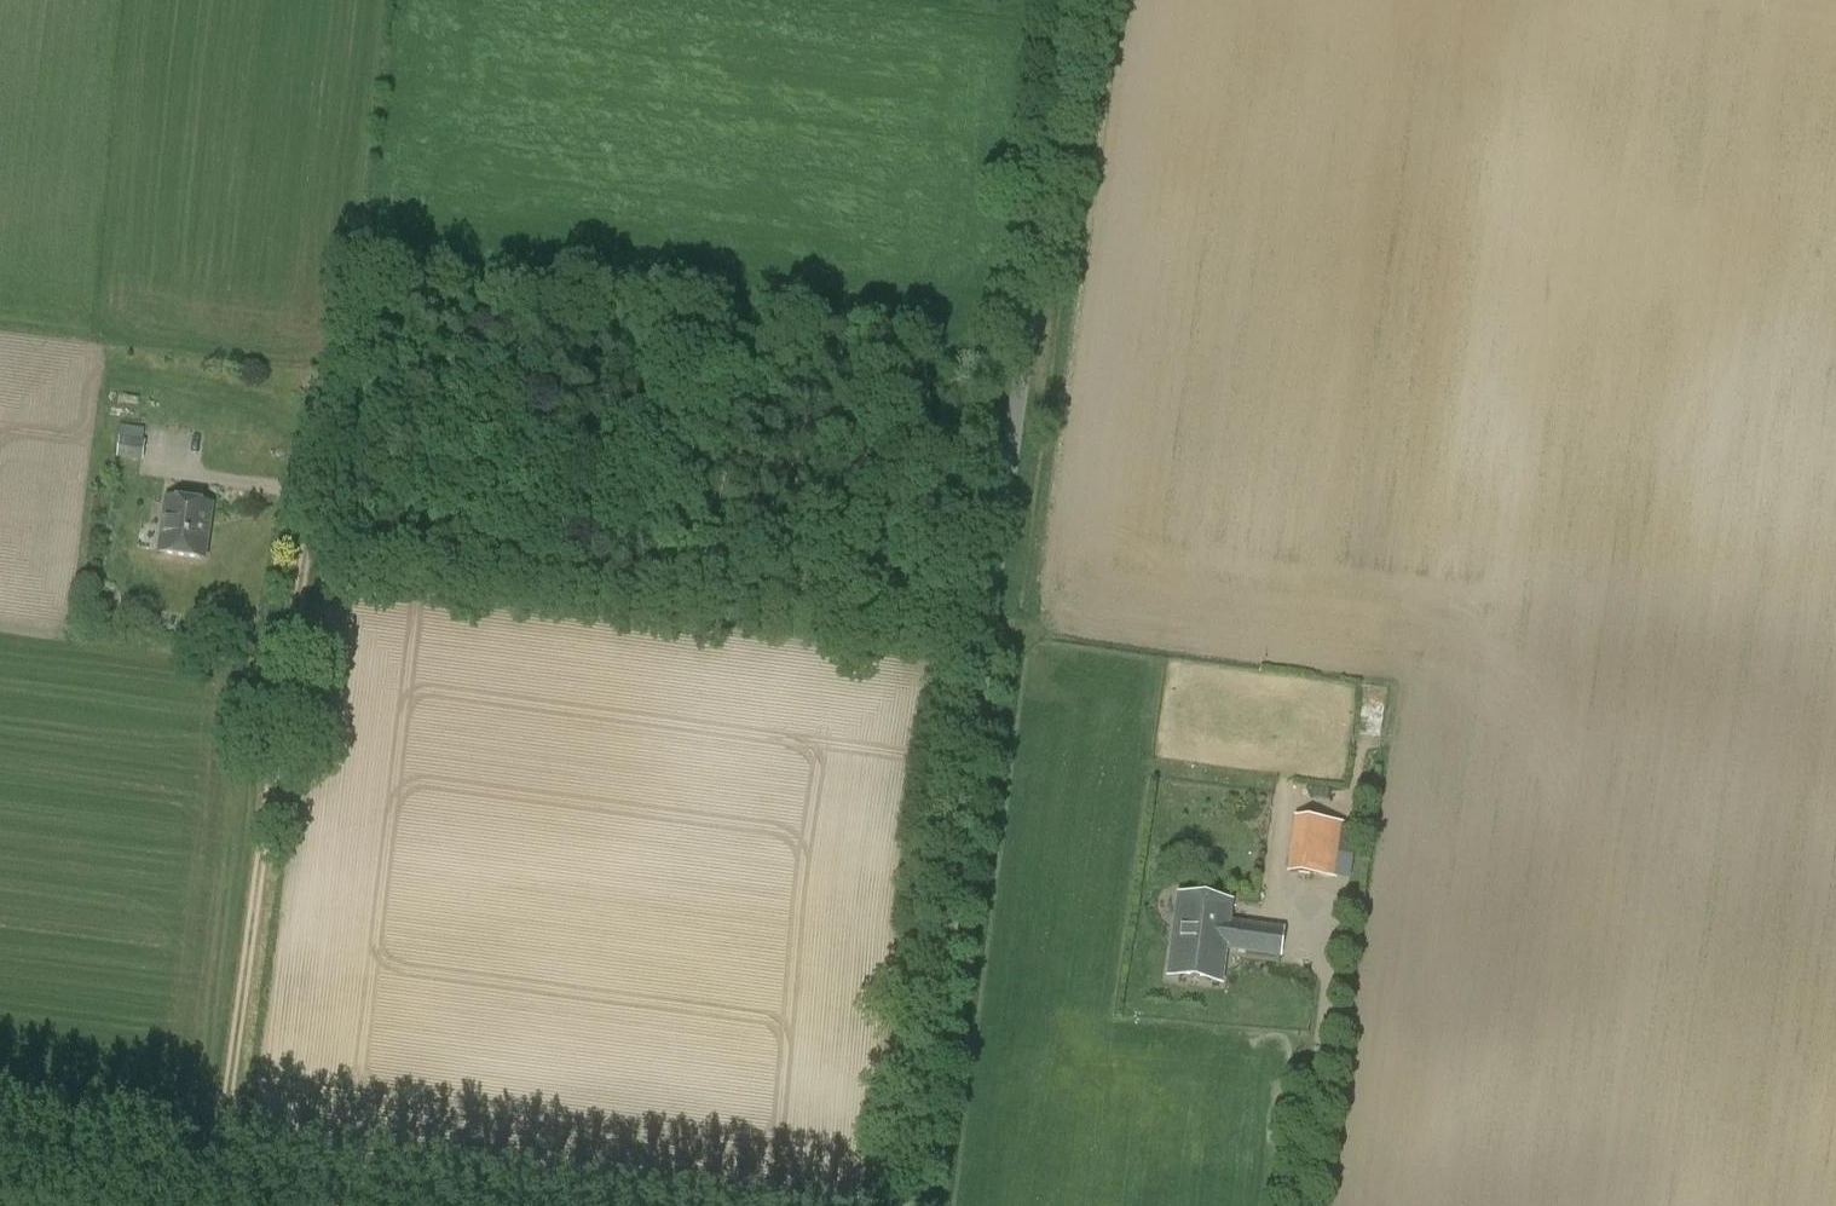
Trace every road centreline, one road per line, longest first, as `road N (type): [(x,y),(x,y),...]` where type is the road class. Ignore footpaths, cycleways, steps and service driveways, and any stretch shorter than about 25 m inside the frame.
road 1 (unclassified): [(907,1205),(1006,545),(1077,0)]
road 2 (track): [(246,1205),(0,1173)]

